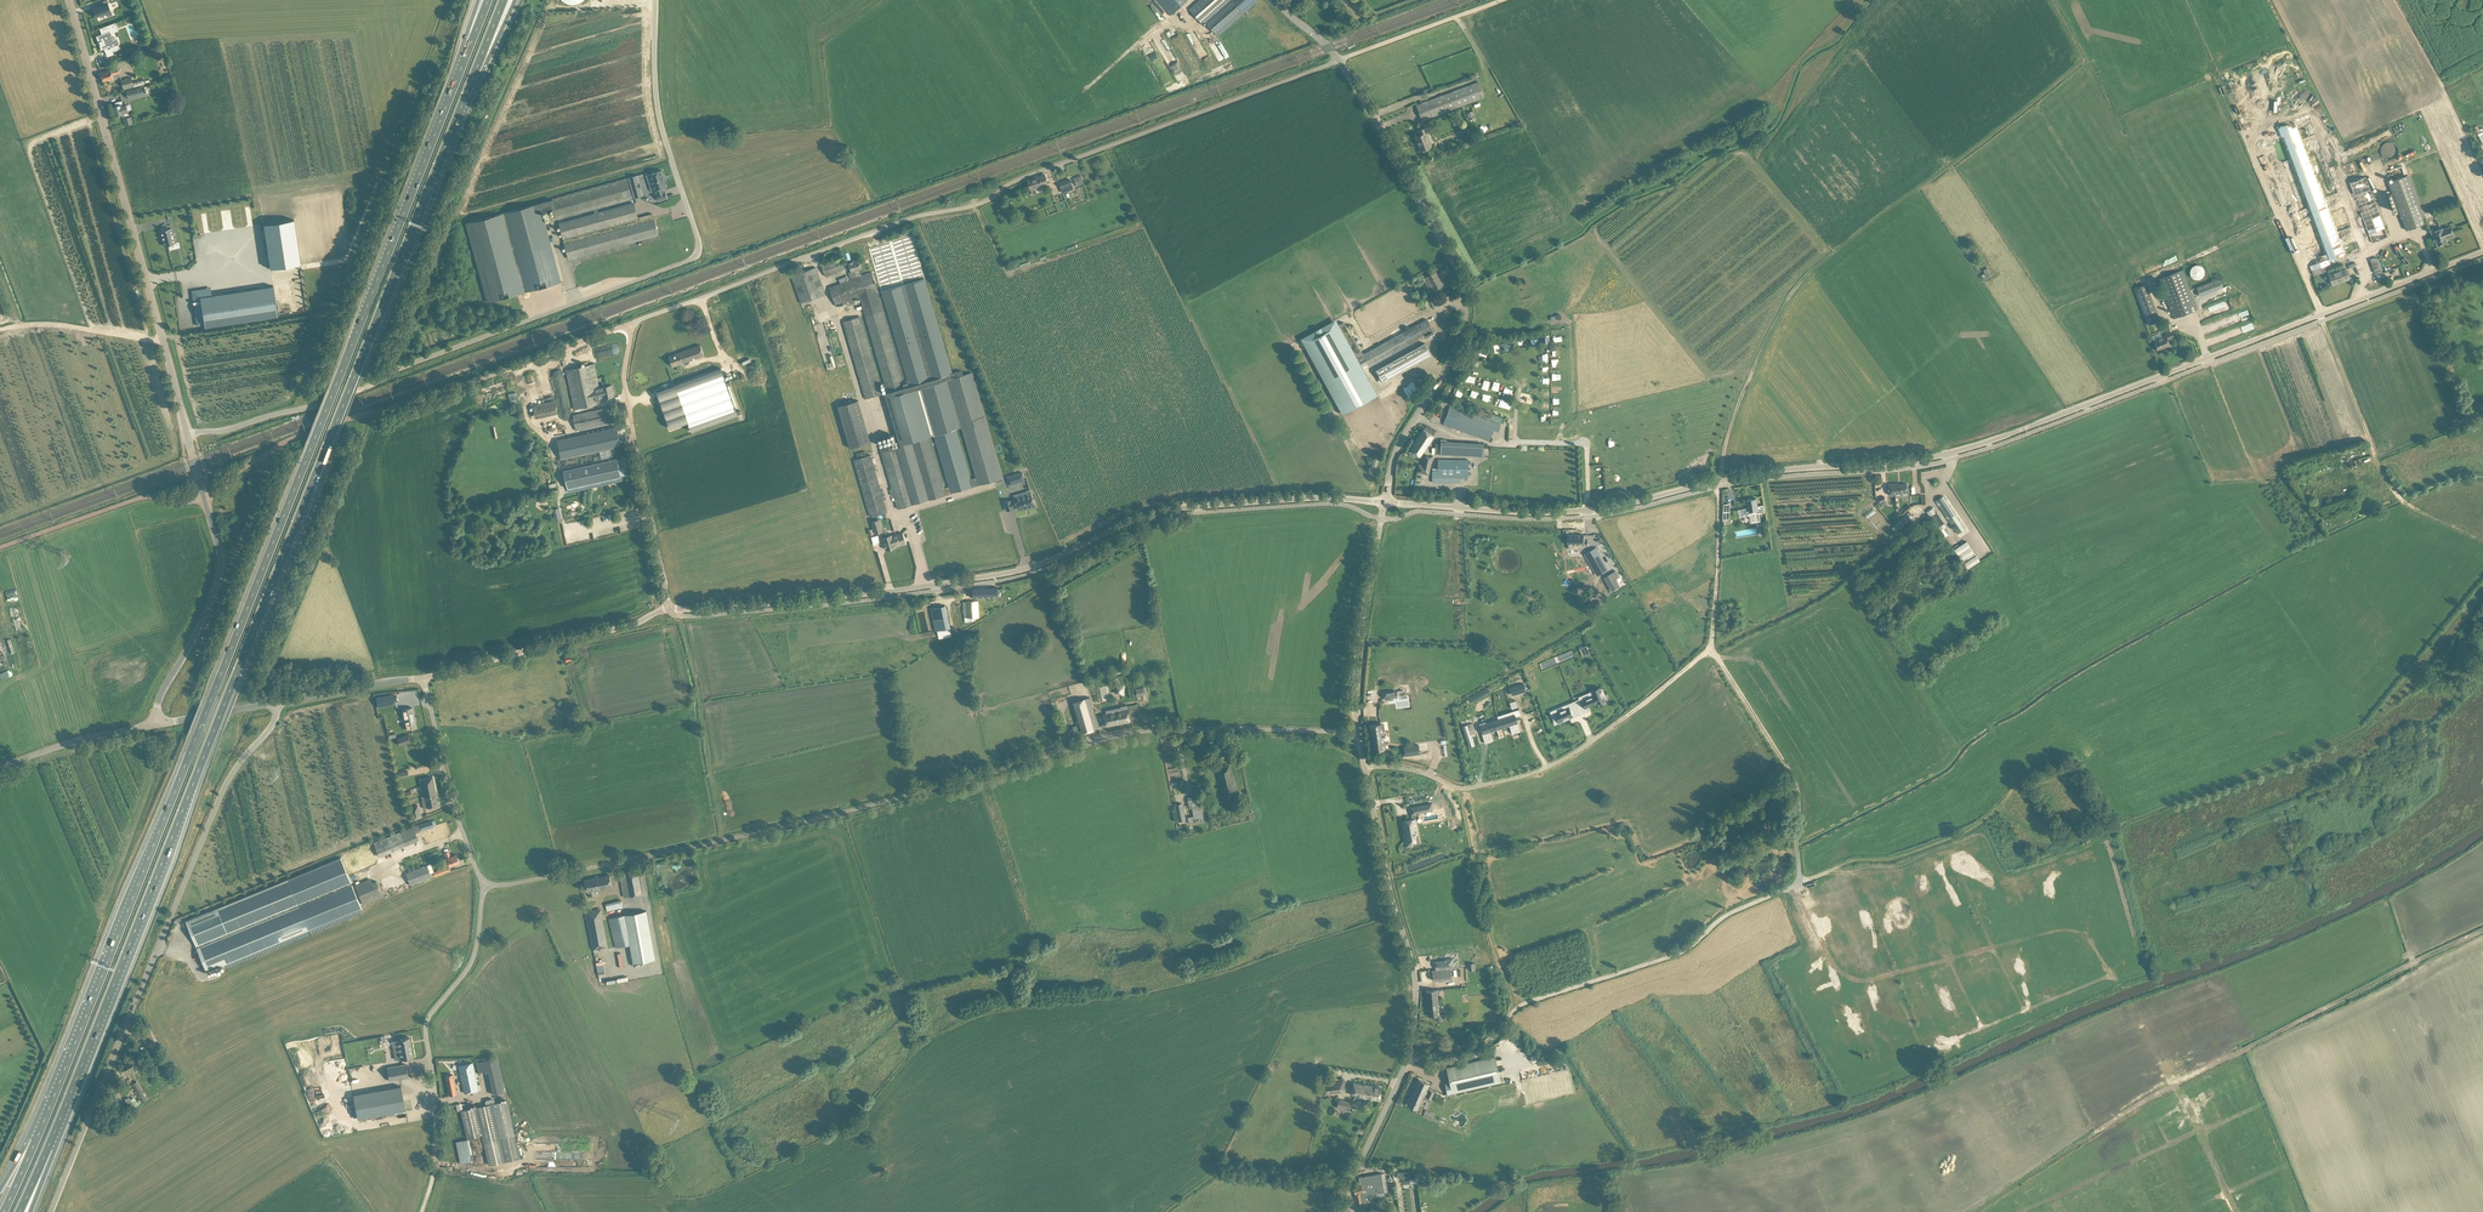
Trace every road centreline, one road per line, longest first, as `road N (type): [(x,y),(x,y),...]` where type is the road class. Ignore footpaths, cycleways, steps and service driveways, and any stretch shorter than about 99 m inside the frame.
road 1 (motorway): [(469,49),(35,1140)]
road 2 (motorway): [(49,1147),(475,71)]
road 3 (unclassified): [(1385,501),(1588,510),(1759,472),(1938,455),(2482,252)]
road 4 (unclassified): [(669,608),(624,375),(637,322),(915,216),(980,204),(1026,176),(1341,59)]
road 5 (unclassified): [(483,885),(728,839),(1138,730),(1359,733)]
road 6 (unclassified): [(188,436),(372,387),(396,371),(694,257),(699,237),(656,90),(657,0)]
road 7 (track): [(1800,881),(1853,862),(1897,862),(1995,813),(2050,846),(2304,752),(2370,721),(2482,580)]
road 8 (unclassified): [(669,608),(877,593),(1002,574),(1175,509),(1319,497),(1385,501)]
road 9 (track): [(1719,480),(1741,391),(1803,280),(2086,55),(2054,0)]
road 10 (track): [(2482,931),(2087,1139),(1969,1211)]
road 11 (unclassified): [(53,1211),(216,804),(270,732),(277,702)]
road 12 (unclassified): [(1385,501),(1397,449),(1459,349),(1467,298),(1341,59)]
road 13 (unclassified): [(1353,1211),(1351,1179),(1407,1062),(1417,992),(1364,766)]
road 14 (unclassified): [(188,436),(68,0)]
road 15 (track): [(1953,459),(1907,533),(1848,579),(1712,648)]
road 16 (track): [(1800,881),(1729,913),(1671,956),(1515,1004)]
road 17 (unclassified): [(154,725),(161,694),(223,566),(188,436)]
road 18 (track): [(2482,539),(2407,504),(2381,476),(2320,314)]
road 19 (residential): [(1628,714),(1550,766),(1463,789),(1416,771),(1364,766)]
road 20 (unclassified): [(436,1140),(429,1019),(475,953),(483,885)]
road 21 (track): [(1712,648),(1789,772),(1800,881)]
road 22 (unclassified): [(424,678),(628,626),(669,608)]
road 23 (unclassified): [(1359,733),(1362,626),(1385,501)]
road 24 (track): [(728,839),(677,615)]
road 25 (track): [(1515,1004),(1463,789)]
road 26 (unclassified): [(424,678),(483,885)]
road 27 (track): [(1507,0),(1341,59)]
road 28 (track): [(1719,480),(1712,648)]
road 29 (track): [(163,340),(52,324),(0,329)]
road 30 (unclassified): [(0,768),(154,725)]
road 31 (unclassified): [(277,702),(424,678)]
road 32 (track): [(1351,1179),(1212,1176)]
road 33 (track): [(1515,1004),(1502,1033),(1407,1062)]
road 34 (unclassified): [(154,725),(277,702)]

